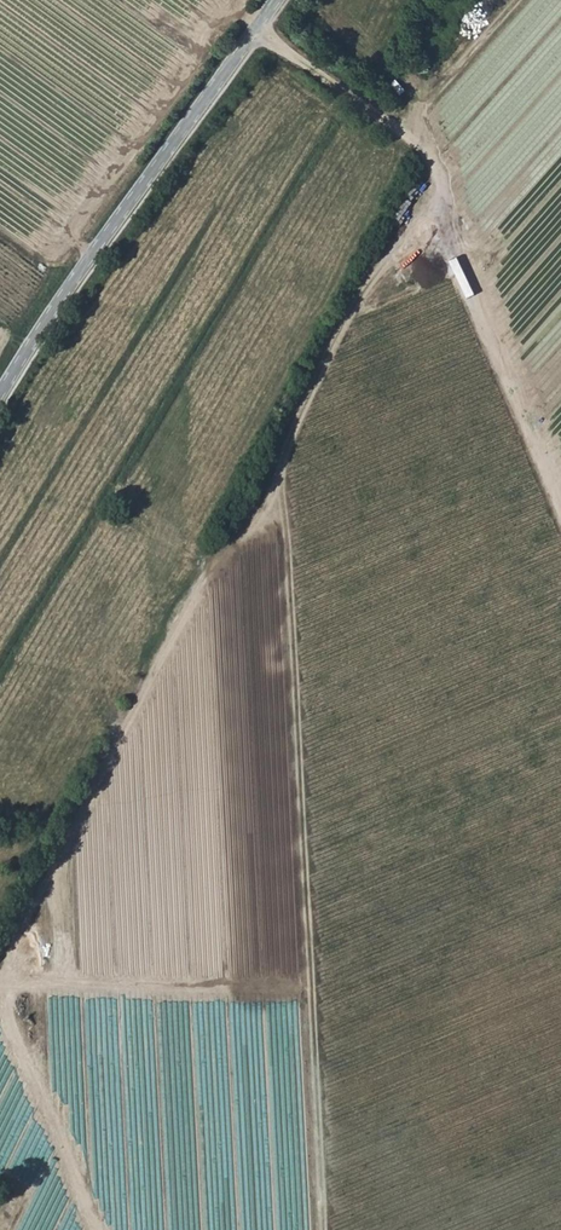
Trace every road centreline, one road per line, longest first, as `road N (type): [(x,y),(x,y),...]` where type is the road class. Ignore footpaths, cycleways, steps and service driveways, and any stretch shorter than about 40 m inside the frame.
road 1 (track): [(444,212),(376,273),(280,459),(325,1229)]
road 2 (track): [(280,459),(0,983)]
road 3 (track): [(253,31),(414,139),(560,499)]
road 4 (unclassified): [(0,393),(115,218),(276,0)]
road 5 (track): [(0,984),(311,986)]
road 6 (track): [(108,1229),(0,984)]

